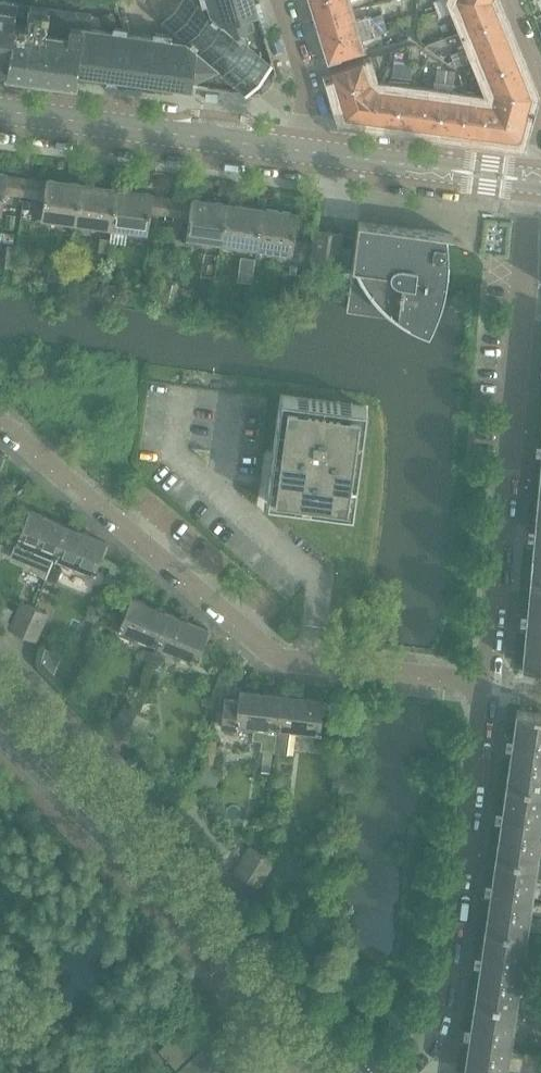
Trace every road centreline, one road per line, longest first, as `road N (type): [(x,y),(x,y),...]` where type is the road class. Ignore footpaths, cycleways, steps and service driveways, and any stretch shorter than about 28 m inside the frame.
road 1 (residential): [(0,428),(279,668),(485,688)]
road 2 (residential): [(361,1072),(146,808),(0,653)]
road 3 (residential): [(485,688),(528,183)]
road 4 (residential): [(395,1072),(431,1036),(441,1012),(485,688)]
road 5 (secondary): [(314,1072),(206,933),(54,775)]
road 6 (tertiary): [(0,113),(306,154)]
road 7 (tertiary): [(306,154),(528,183)]
road 8 (residential): [(306,154),(305,101),(274,0)]

